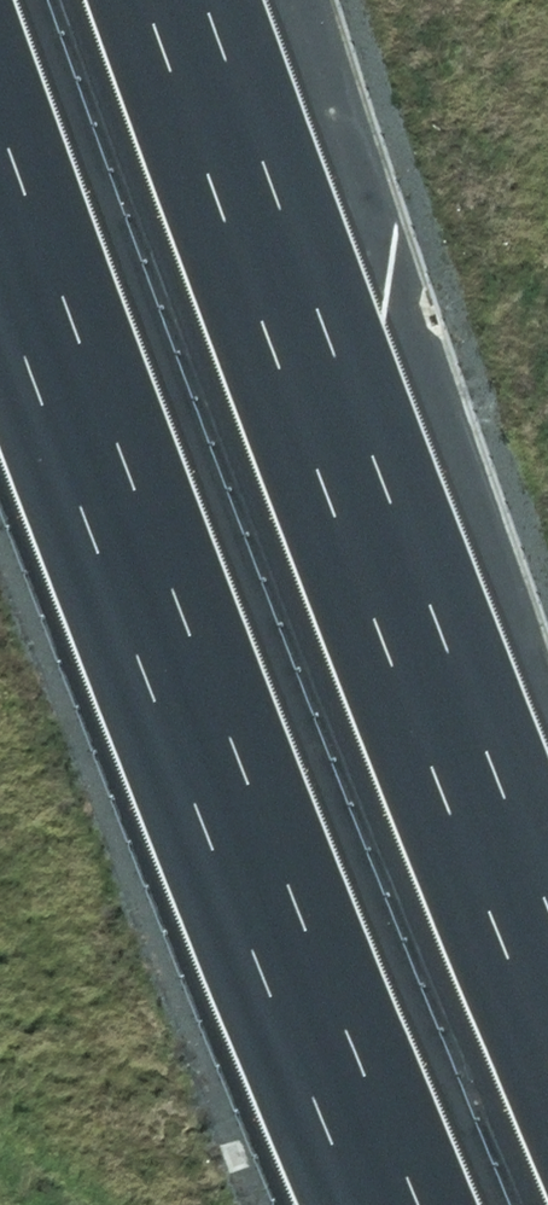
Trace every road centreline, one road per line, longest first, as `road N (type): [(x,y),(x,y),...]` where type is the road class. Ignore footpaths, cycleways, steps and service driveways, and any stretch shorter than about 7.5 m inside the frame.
road 1 (motorway): [(395,1204),(0,150)]
road 2 (motorway): [(184,0),(415,634),(547,945)]

